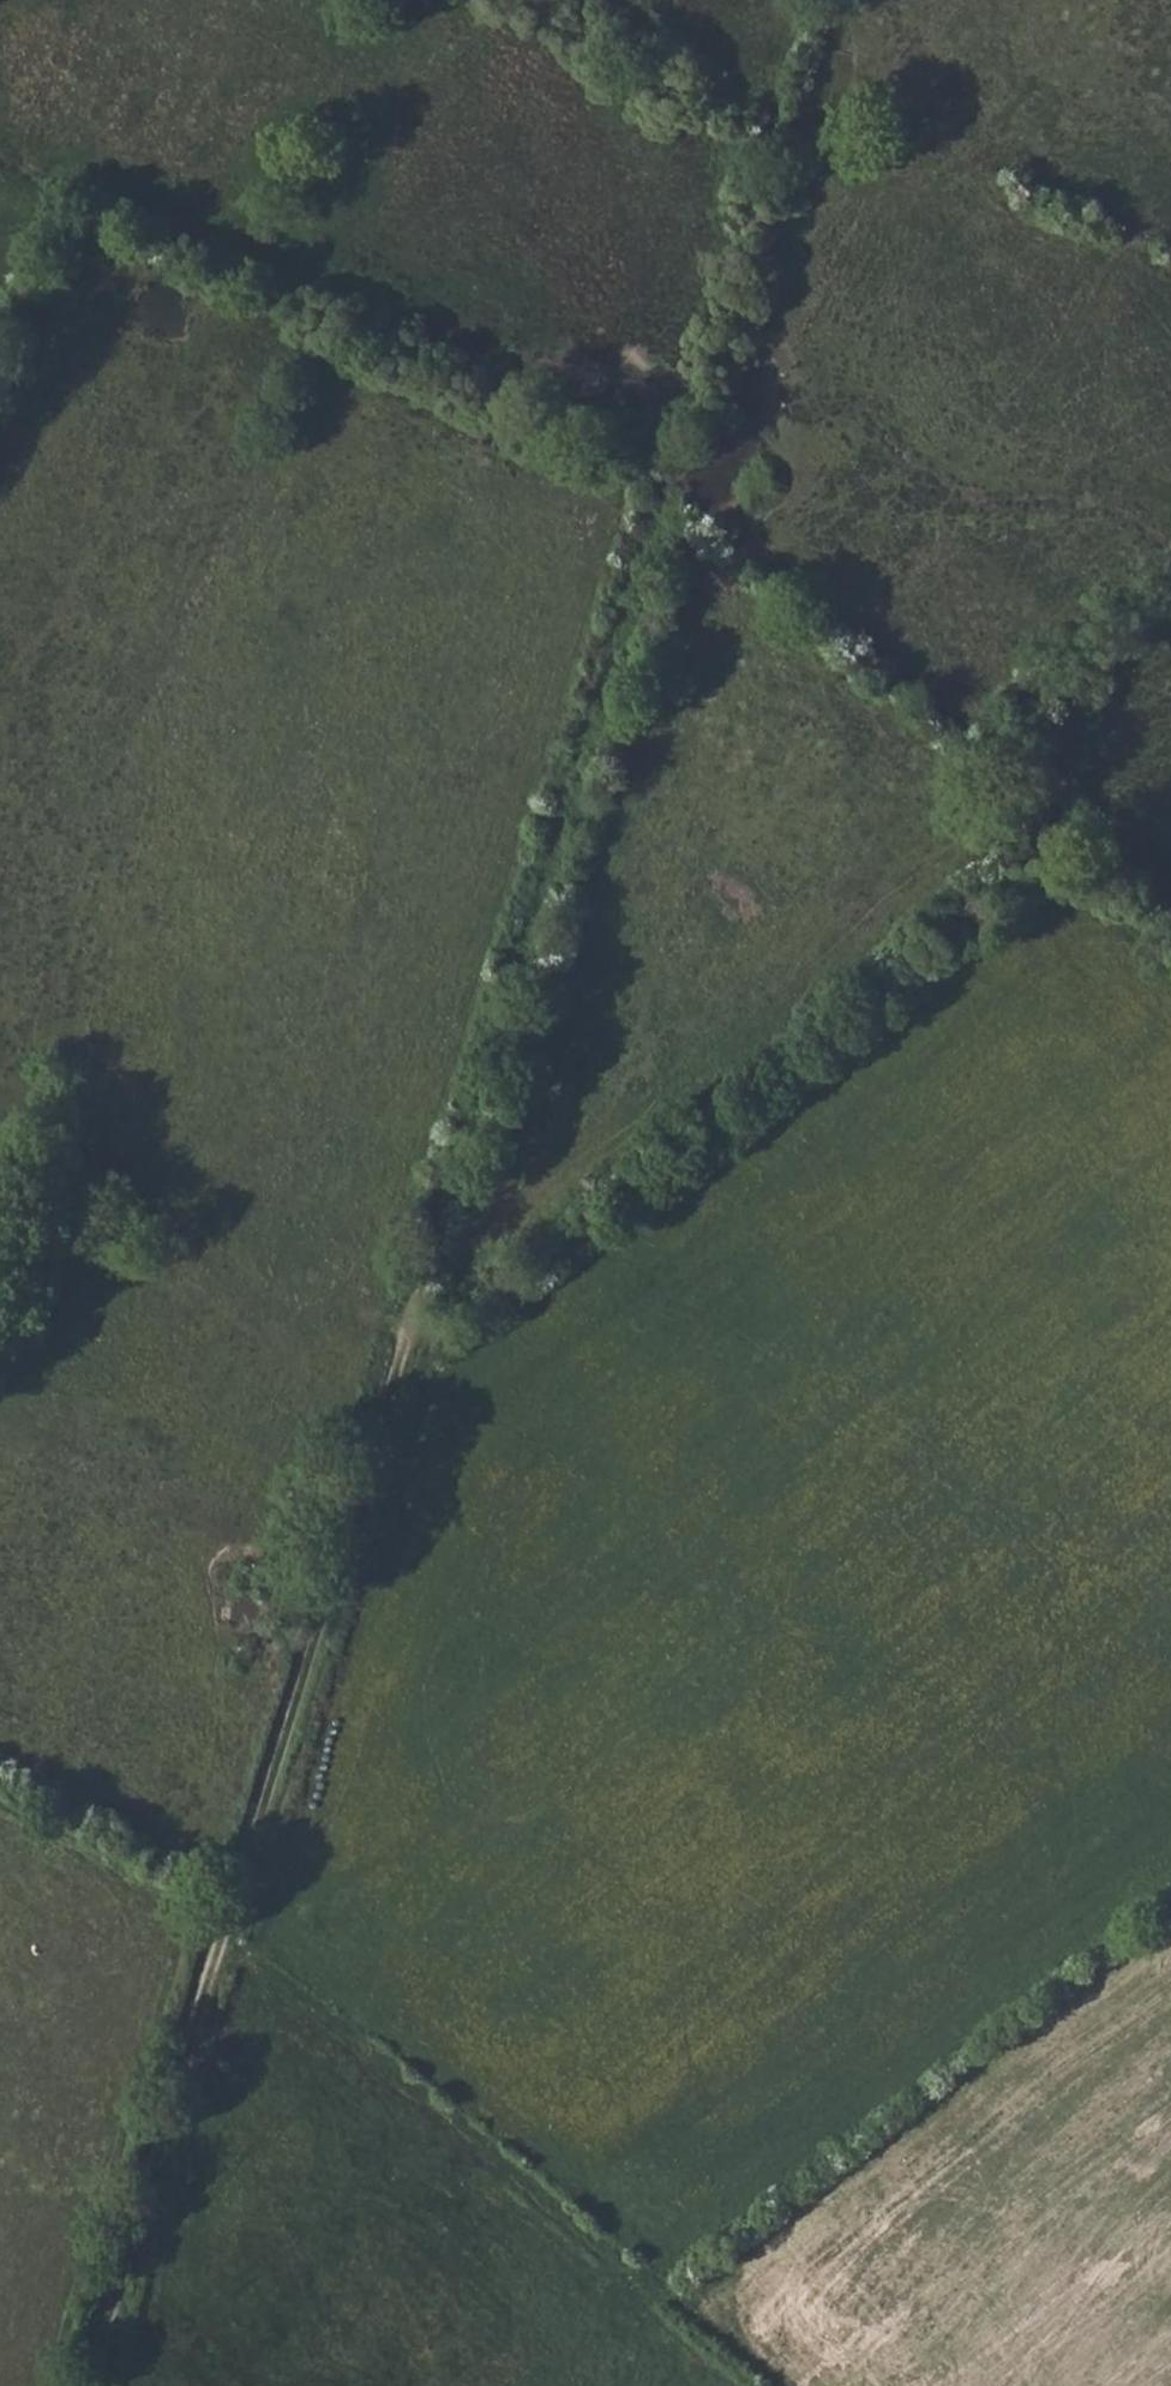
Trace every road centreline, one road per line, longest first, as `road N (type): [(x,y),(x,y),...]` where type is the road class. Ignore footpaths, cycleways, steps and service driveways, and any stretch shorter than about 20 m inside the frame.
road 1 (track): [(89,2385),(426,1265)]

